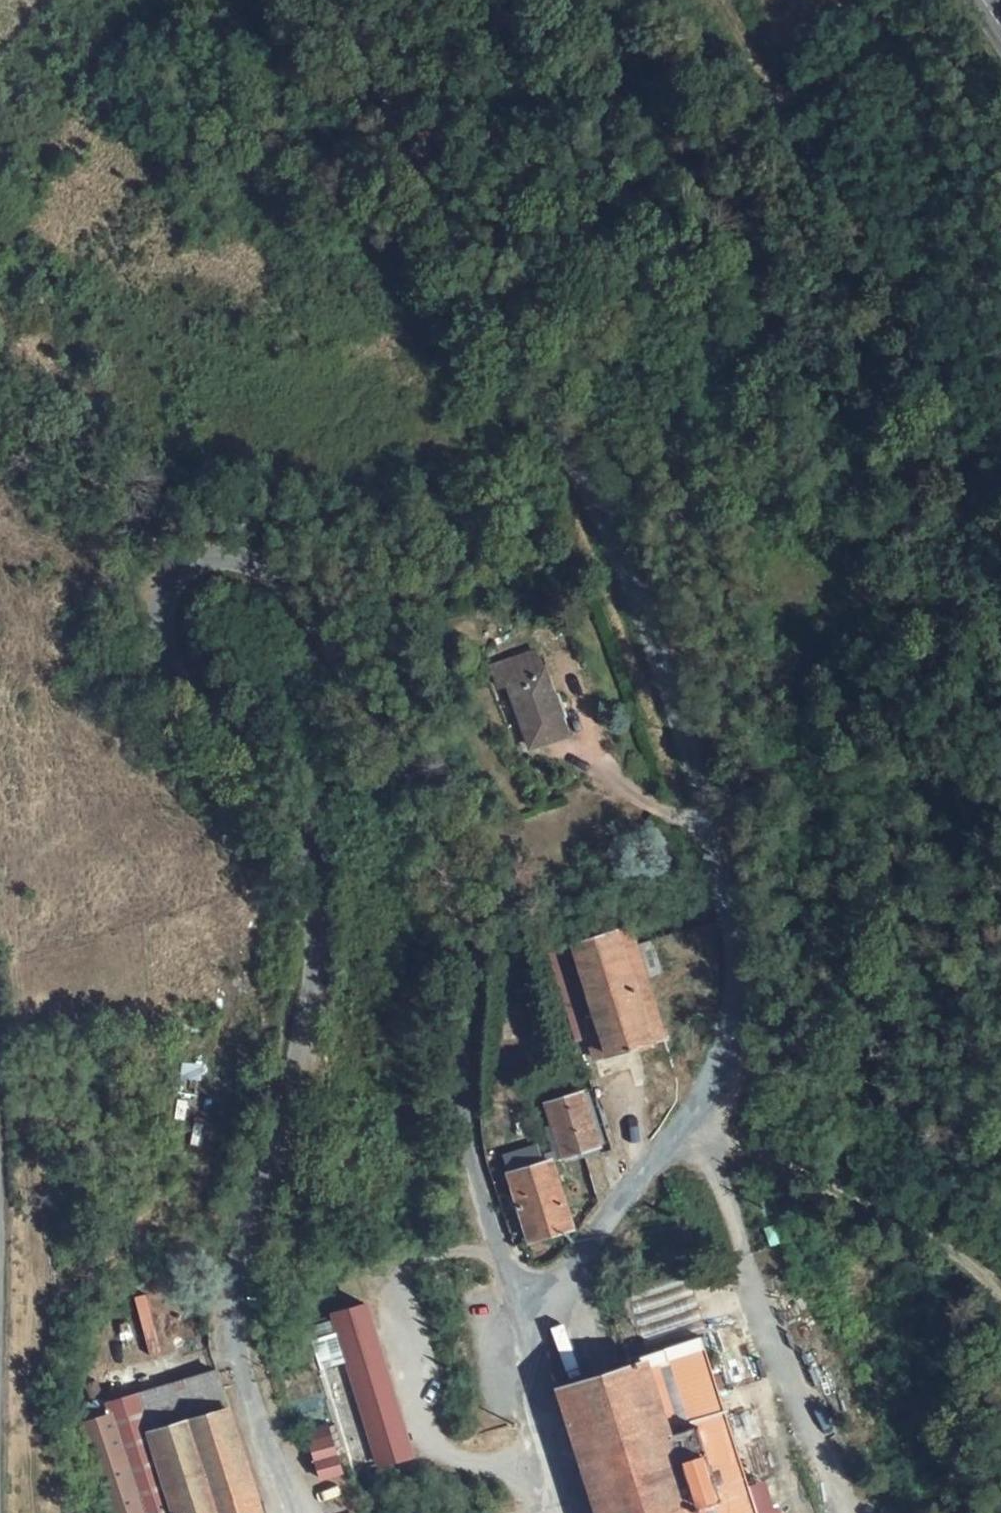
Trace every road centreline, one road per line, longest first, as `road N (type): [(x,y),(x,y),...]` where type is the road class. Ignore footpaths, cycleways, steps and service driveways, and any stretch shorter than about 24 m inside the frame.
road 1 (unclassified): [(337,0),(505,316),(677,706),(723,896),(734,1024),(706,1134)]
road 2 (unclassified): [(706,1134),(636,1176),(517,1342),(571,1512)]
road 3 (unclassified): [(706,1134),(834,1512)]

